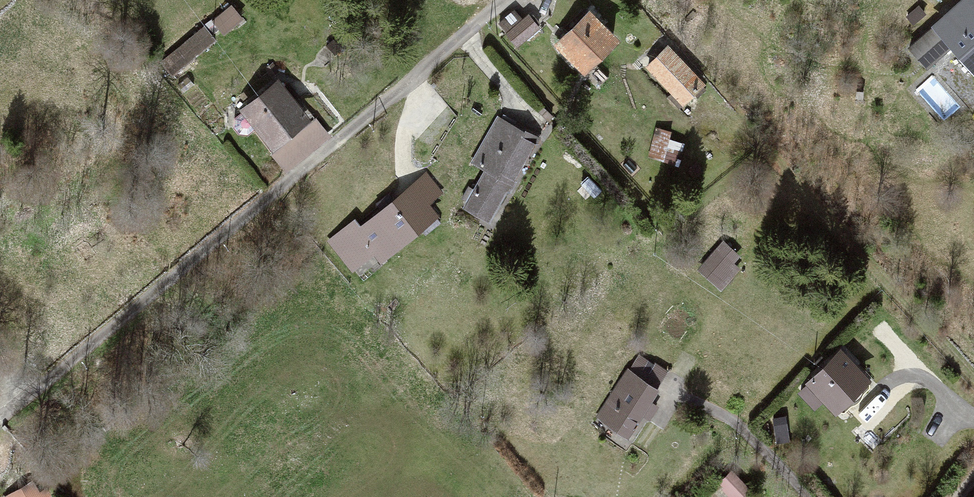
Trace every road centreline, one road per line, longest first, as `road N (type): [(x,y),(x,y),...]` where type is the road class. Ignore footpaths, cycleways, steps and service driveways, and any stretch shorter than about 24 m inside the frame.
road 1 (track): [(509,0),(0,416)]

